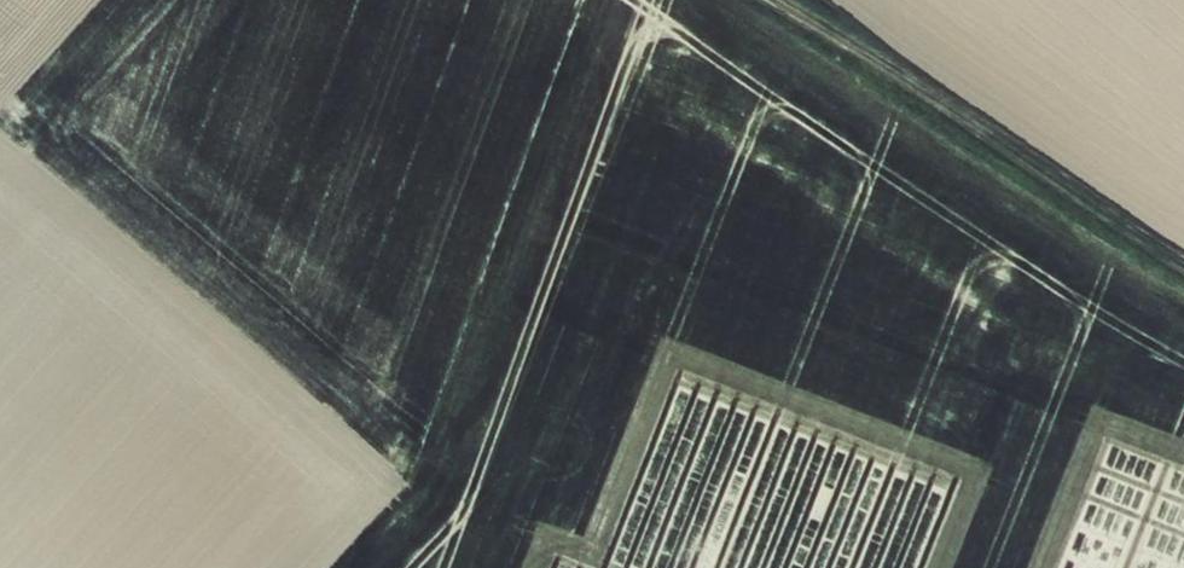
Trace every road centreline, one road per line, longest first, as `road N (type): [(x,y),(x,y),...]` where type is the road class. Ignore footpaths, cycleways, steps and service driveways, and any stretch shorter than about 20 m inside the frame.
road 1 (track): [(1183,252),(798,0)]

